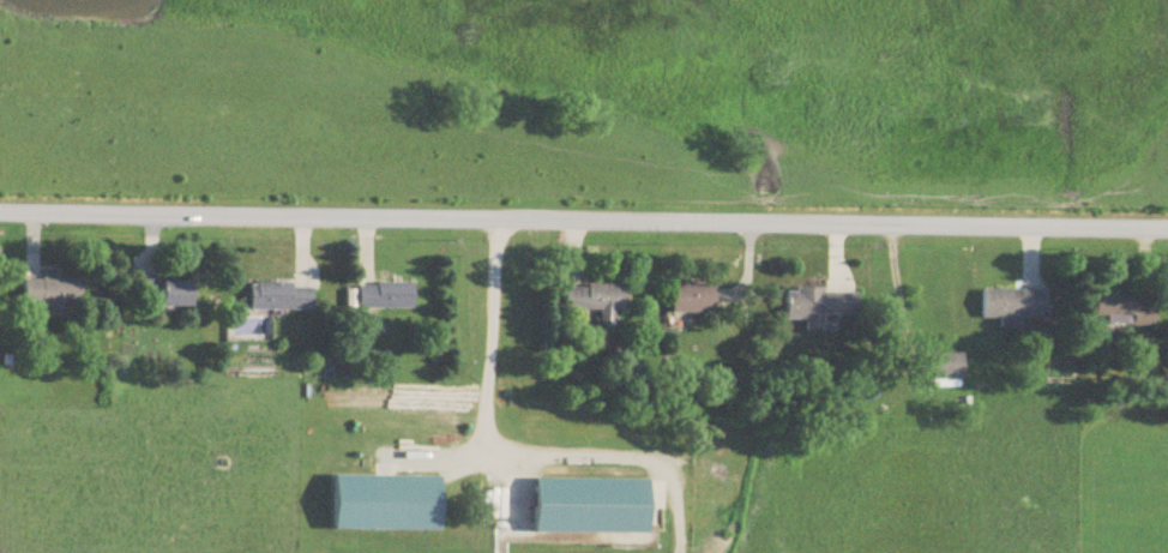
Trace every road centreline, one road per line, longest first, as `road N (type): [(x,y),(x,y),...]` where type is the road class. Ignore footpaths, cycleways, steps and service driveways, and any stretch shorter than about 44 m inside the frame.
road 1 (residential): [(1167,229),(0,215)]

